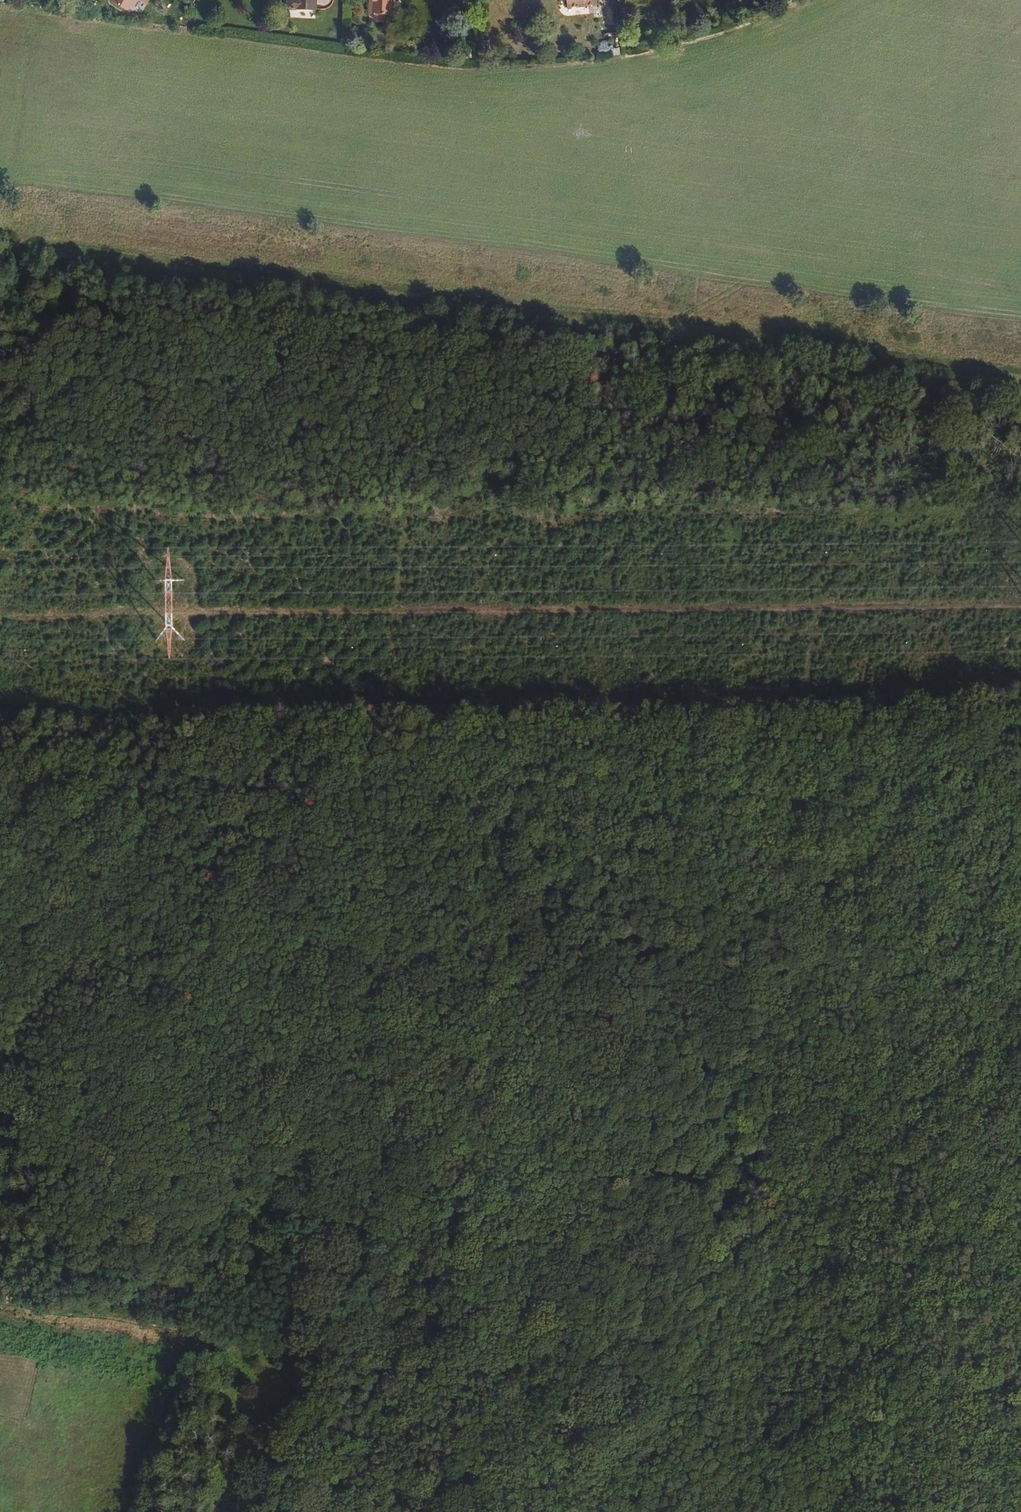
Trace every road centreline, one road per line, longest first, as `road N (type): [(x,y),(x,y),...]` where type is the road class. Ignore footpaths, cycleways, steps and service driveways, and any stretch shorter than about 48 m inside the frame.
road 1 (track): [(1020,606),(0,612)]

